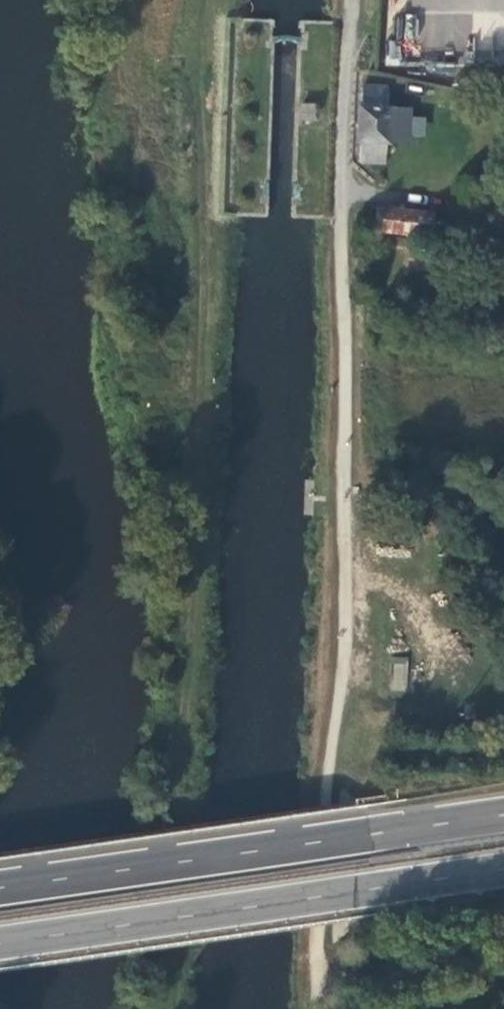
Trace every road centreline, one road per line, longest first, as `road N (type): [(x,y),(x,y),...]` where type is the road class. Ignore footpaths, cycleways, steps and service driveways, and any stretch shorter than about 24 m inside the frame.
road 1 (trunk): [(0,945),(503,873)]
road 2 (trunk): [(503,819),(0,889)]
road 3 (unclassified): [(353,0),(347,276)]
road 4 (track): [(503,963),(380,978),(319,949)]

